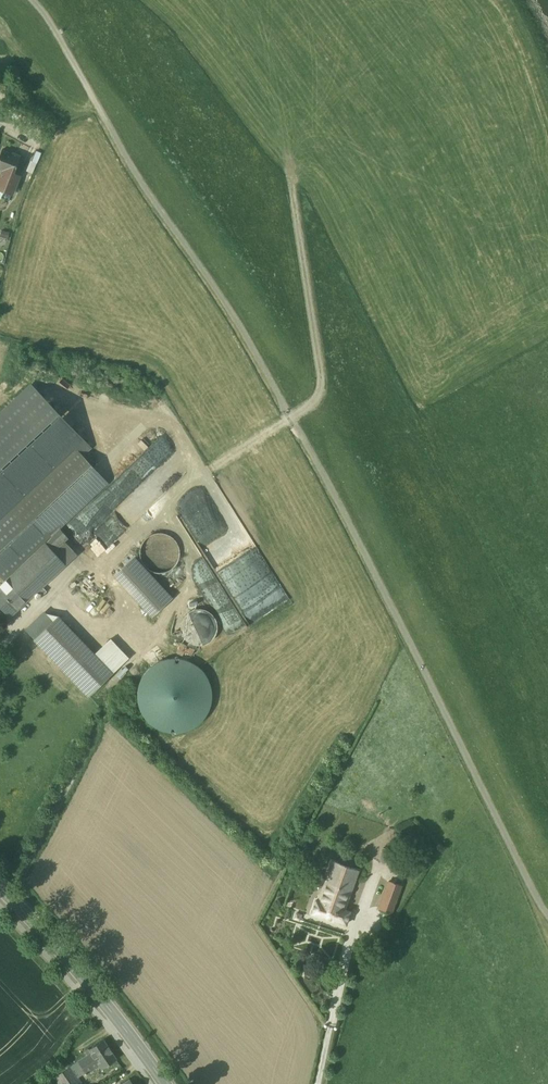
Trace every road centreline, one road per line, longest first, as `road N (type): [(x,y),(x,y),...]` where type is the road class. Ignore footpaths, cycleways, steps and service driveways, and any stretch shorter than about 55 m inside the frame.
road 1 (track): [(297,193),(320,390),(214,469)]
road 2 (secondary): [(0,888),(89,983),(165,1083)]

